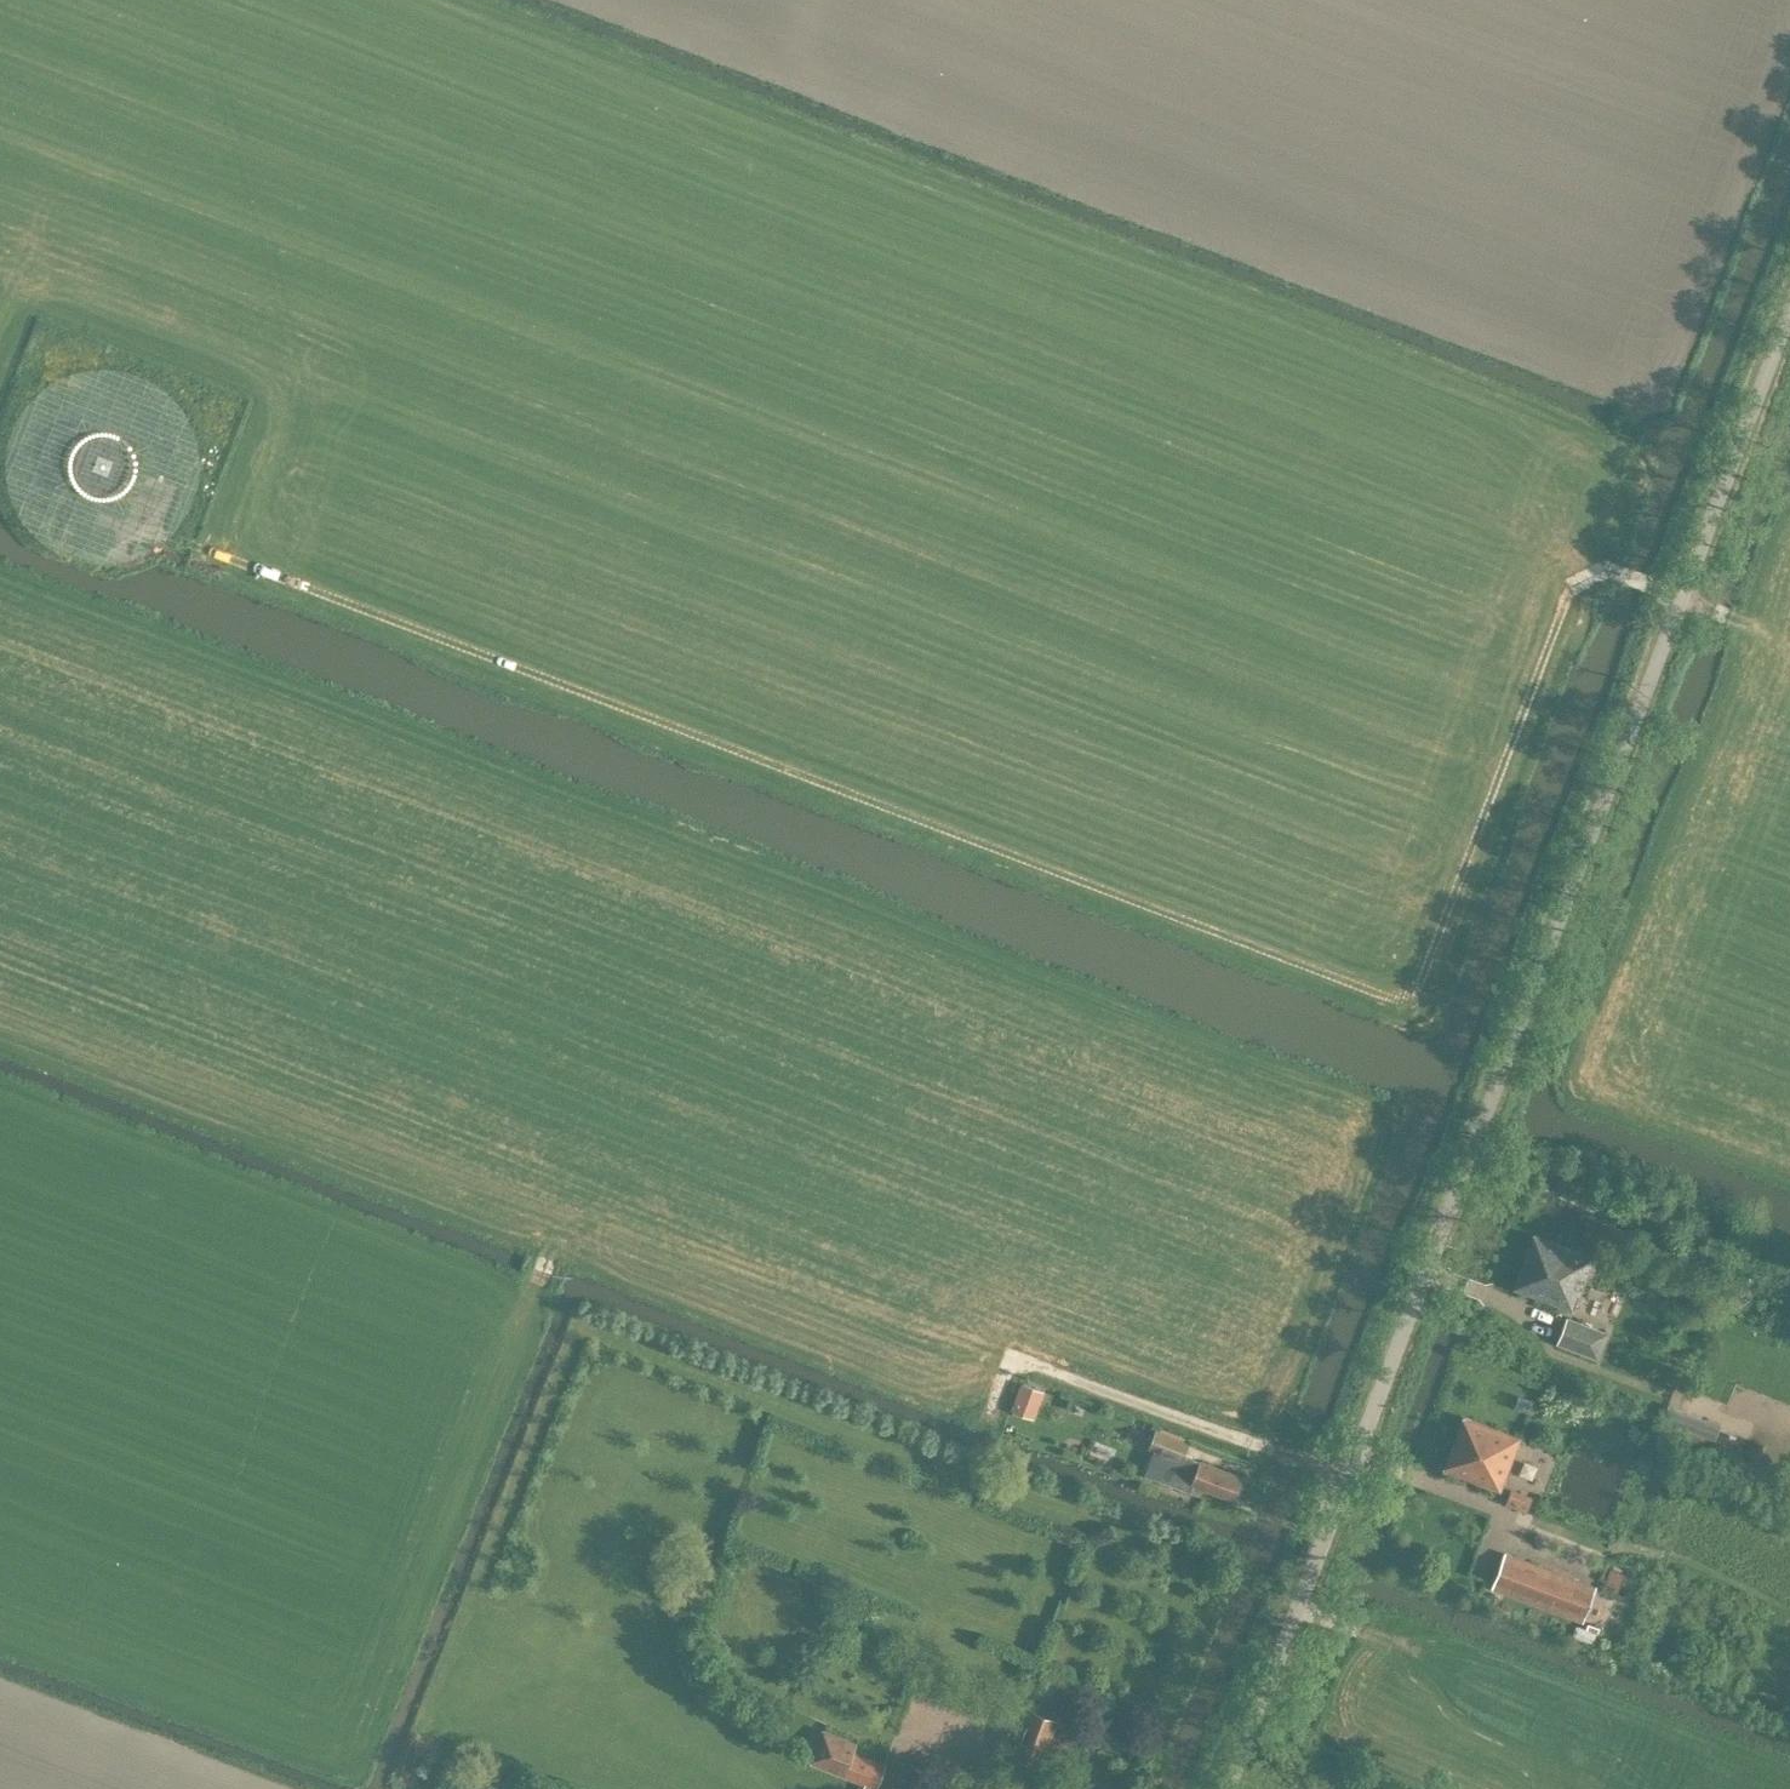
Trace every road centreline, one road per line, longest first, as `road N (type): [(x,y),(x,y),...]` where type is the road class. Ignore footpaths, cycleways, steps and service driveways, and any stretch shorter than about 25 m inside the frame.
road 1 (unclassified): [(1231,1788),(1789,313)]

